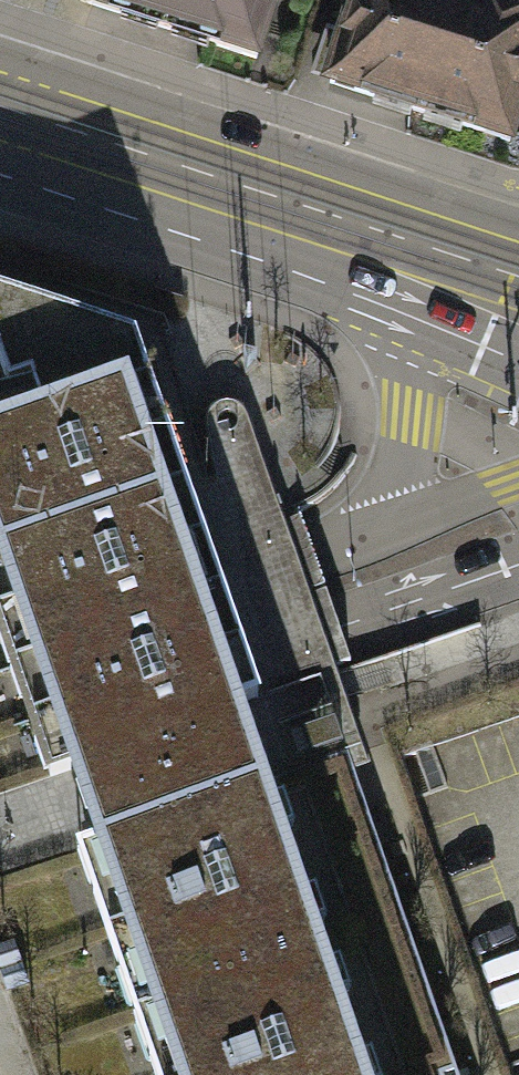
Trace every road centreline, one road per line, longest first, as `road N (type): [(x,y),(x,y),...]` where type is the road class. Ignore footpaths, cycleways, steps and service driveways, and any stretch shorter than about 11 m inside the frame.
road 1 (unclassified): [(0,738),(518,560)]
road 2 (secondary): [(382,231),(0,105)]
road 3 (unclassified): [(374,533),(0,662)]
road 4 (unclassified): [(382,231),(402,415),(391,492),(374,533)]
road 5 (unclassified): [(518,482),(374,533)]
road 6 (secondary): [(518,279),(382,231)]

